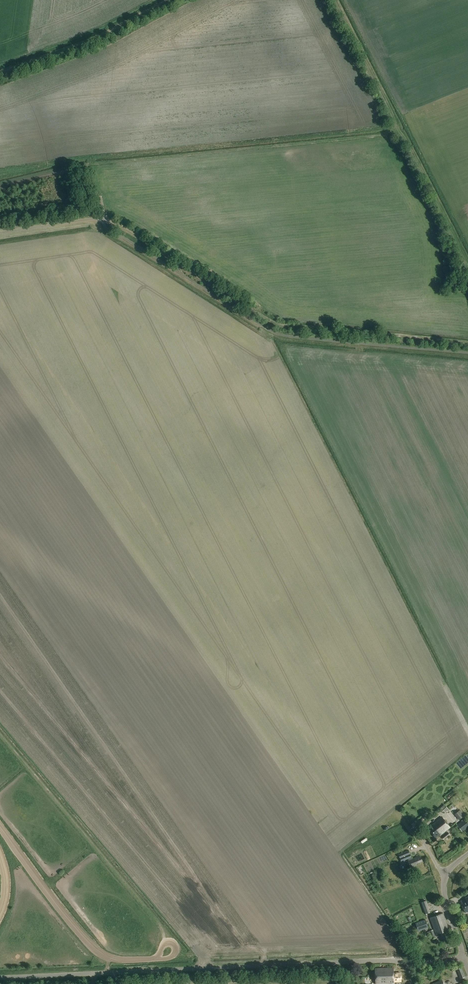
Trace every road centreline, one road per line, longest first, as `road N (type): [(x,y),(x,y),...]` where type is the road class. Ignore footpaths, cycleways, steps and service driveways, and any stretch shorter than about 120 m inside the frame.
road 1 (unclassified): [(464,957),(0,978)]
road 2 (track): [(467,343),(276,325),(102,218)]
road 3 (track): [(0,73),(170,0)]

